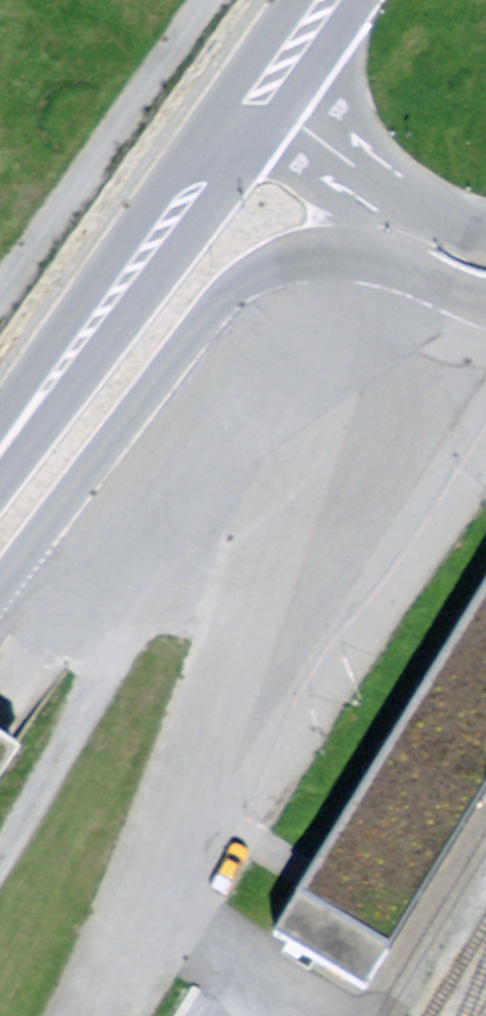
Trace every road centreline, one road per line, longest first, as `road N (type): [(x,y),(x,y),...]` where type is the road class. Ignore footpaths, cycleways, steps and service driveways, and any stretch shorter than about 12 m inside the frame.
road 1 (primary): [(325,0),(0,451)]
road 2 (primary): [(0,588),(216,297),(278,260),(367,258)]
road 3 (track): [(89,1015),(201,818)]

